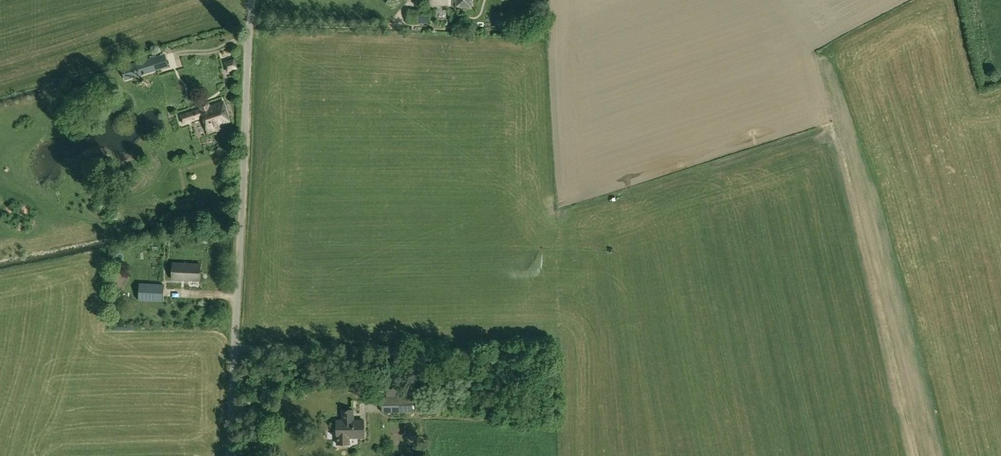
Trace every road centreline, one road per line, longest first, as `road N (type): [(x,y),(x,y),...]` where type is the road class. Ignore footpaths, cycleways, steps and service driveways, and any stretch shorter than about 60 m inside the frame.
road 1 (unclassified): [(230,455),(252,0)]
road 2 (track): [(365,397),(325,350),(236,347)]

